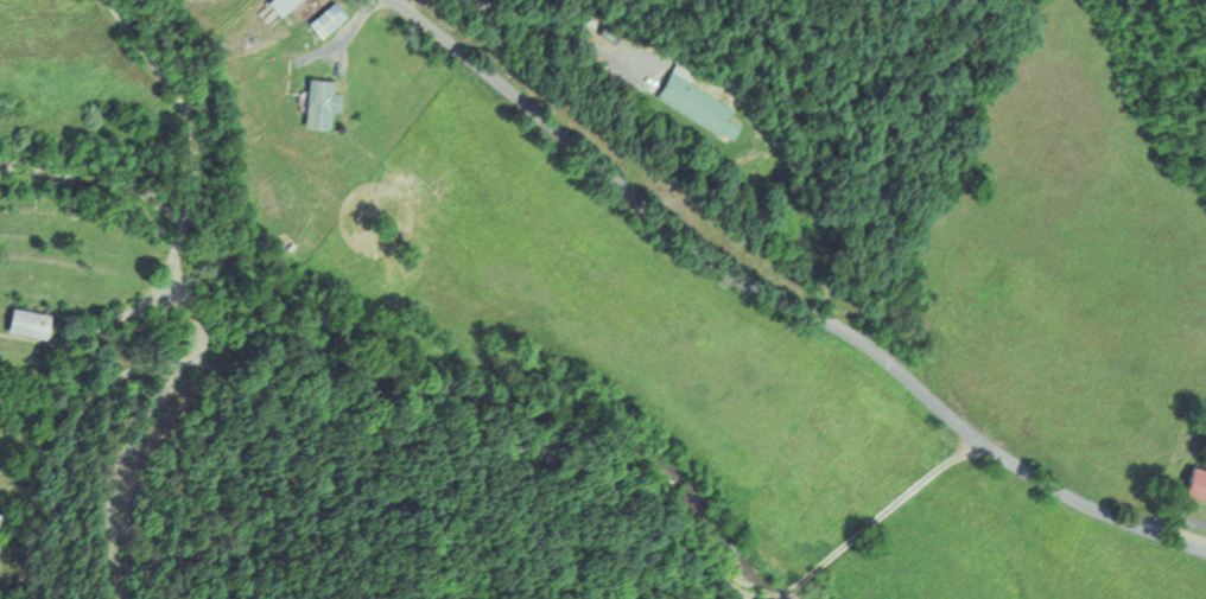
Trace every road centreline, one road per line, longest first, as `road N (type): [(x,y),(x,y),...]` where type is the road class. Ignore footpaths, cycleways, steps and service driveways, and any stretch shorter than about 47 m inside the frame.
road 1 (tertiary): [(973,439),(856,337),(712,261),(391,0)]
road 2 (tertiary): [(1205,554),(1136,530),(973,439)]

